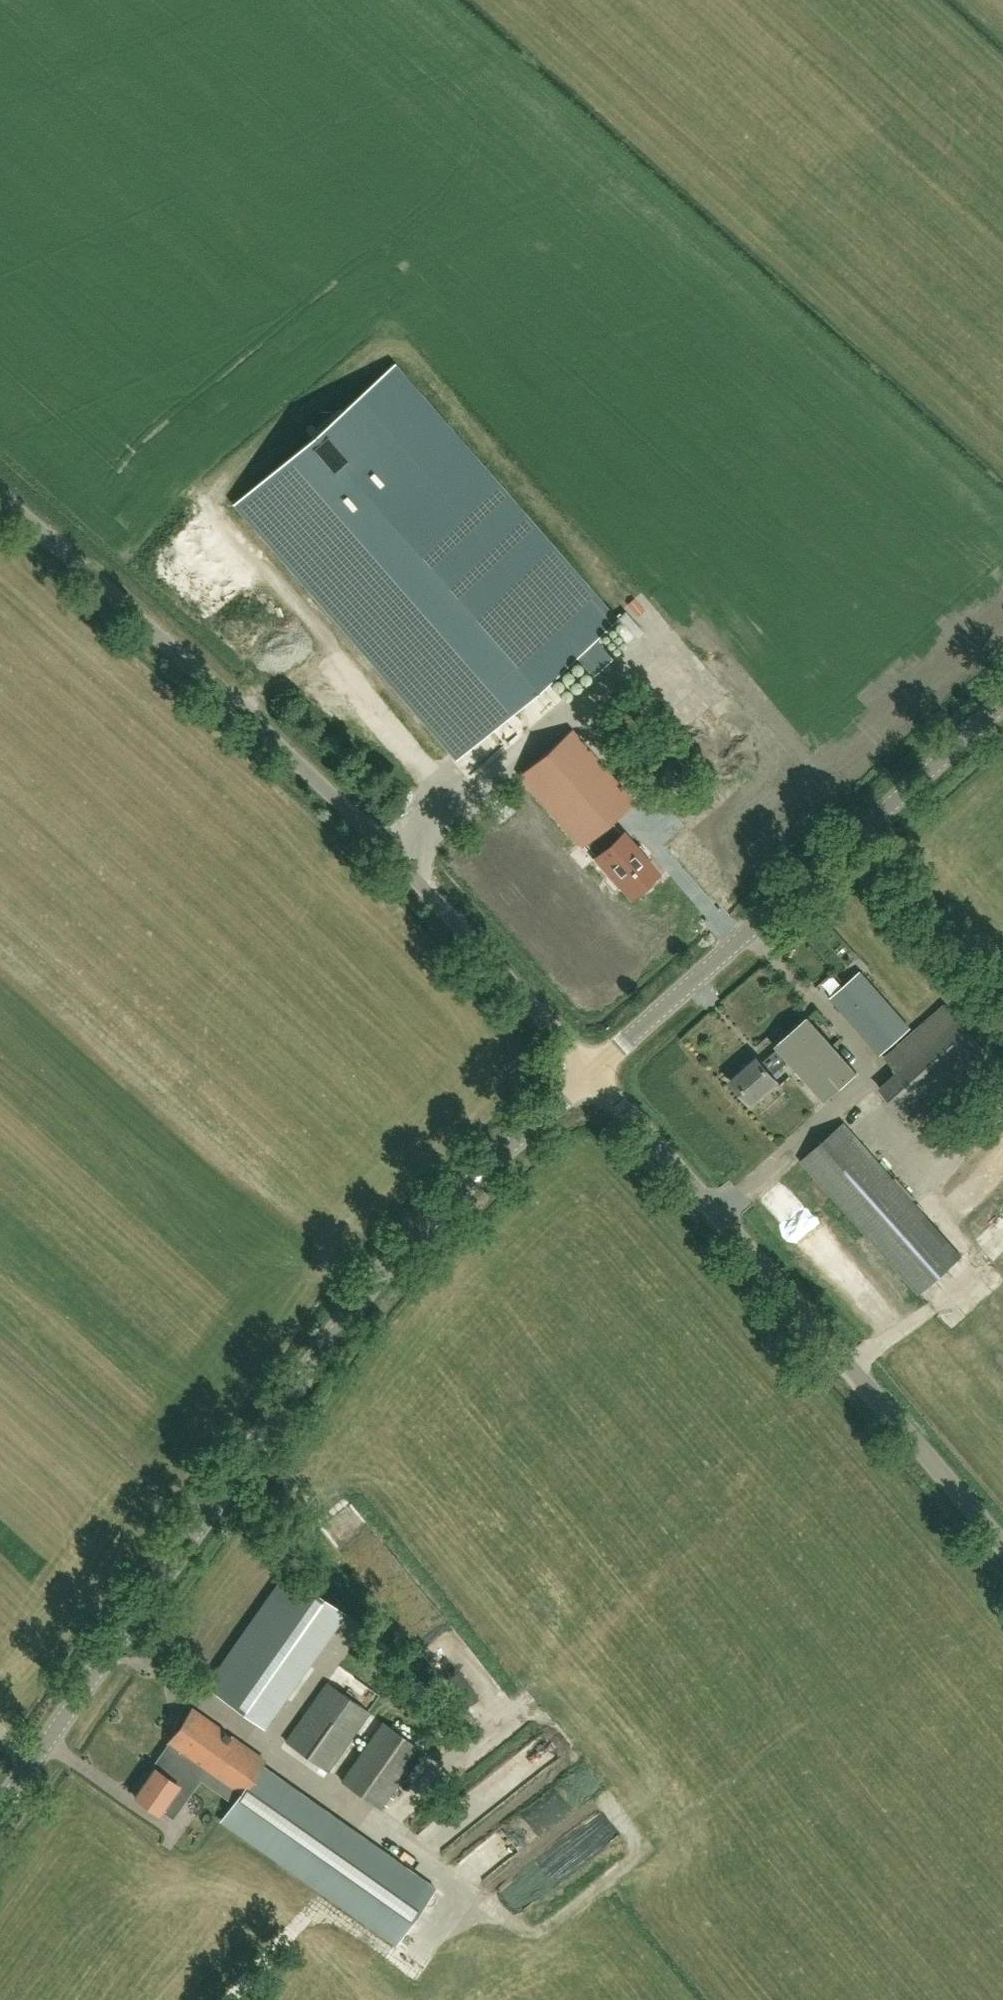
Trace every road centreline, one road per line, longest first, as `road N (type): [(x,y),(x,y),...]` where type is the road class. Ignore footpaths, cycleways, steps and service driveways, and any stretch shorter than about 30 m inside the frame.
road 1 (unclassified): [(0,1793),(222,1473),(337,1324),(457,1188),(592,1073)]
road 2 (unclassified): [(592,1073),(396,857),(0,494)]
road 3 (unclassified): [(1002,1544),(592,1073)]
road 4 (unclassified): [(592,1073),(1002,706)]

